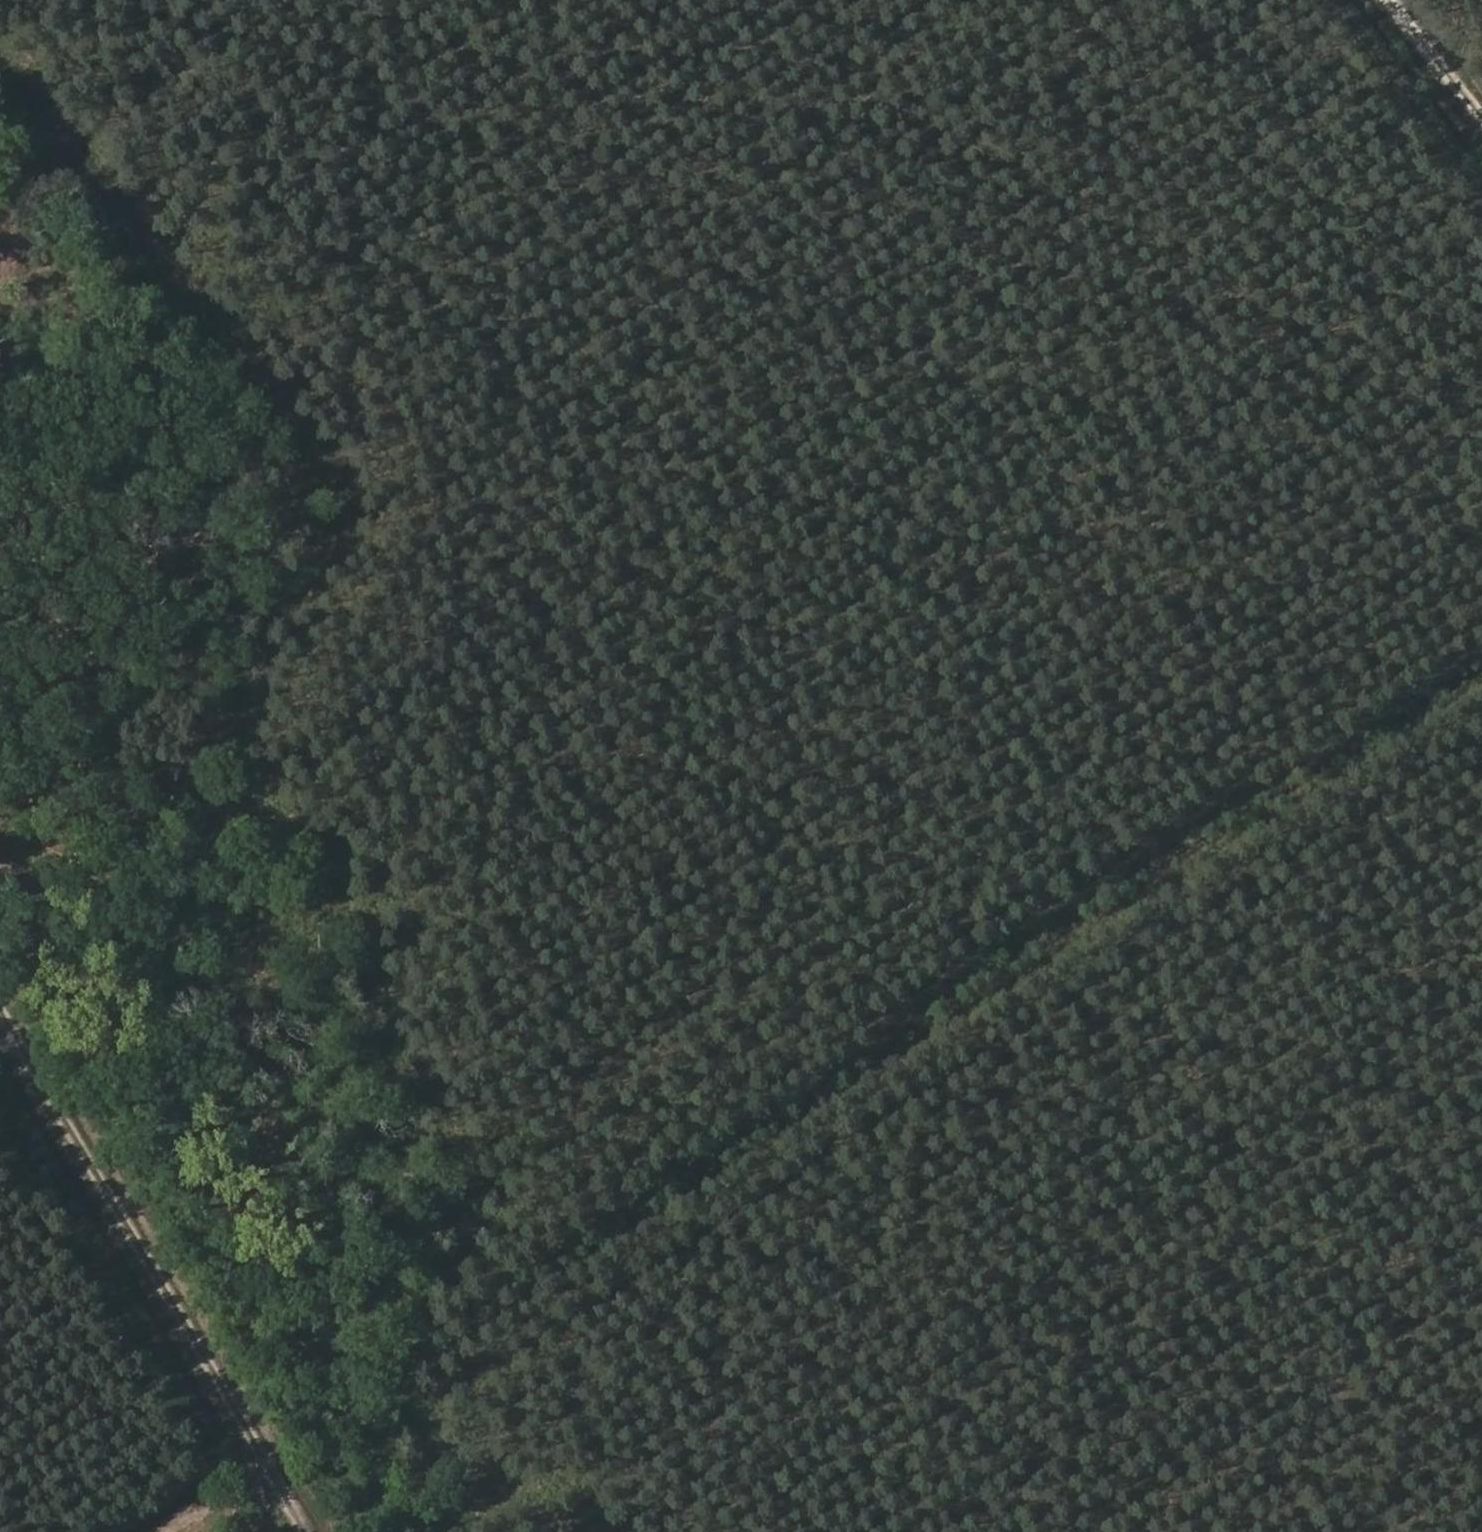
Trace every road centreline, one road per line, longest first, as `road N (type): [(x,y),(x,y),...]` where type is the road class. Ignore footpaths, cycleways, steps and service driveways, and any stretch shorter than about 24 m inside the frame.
road 1 (track): [(0,994),(314,1531)]
road 2 (track): [(1393,0),(1481,115)]

